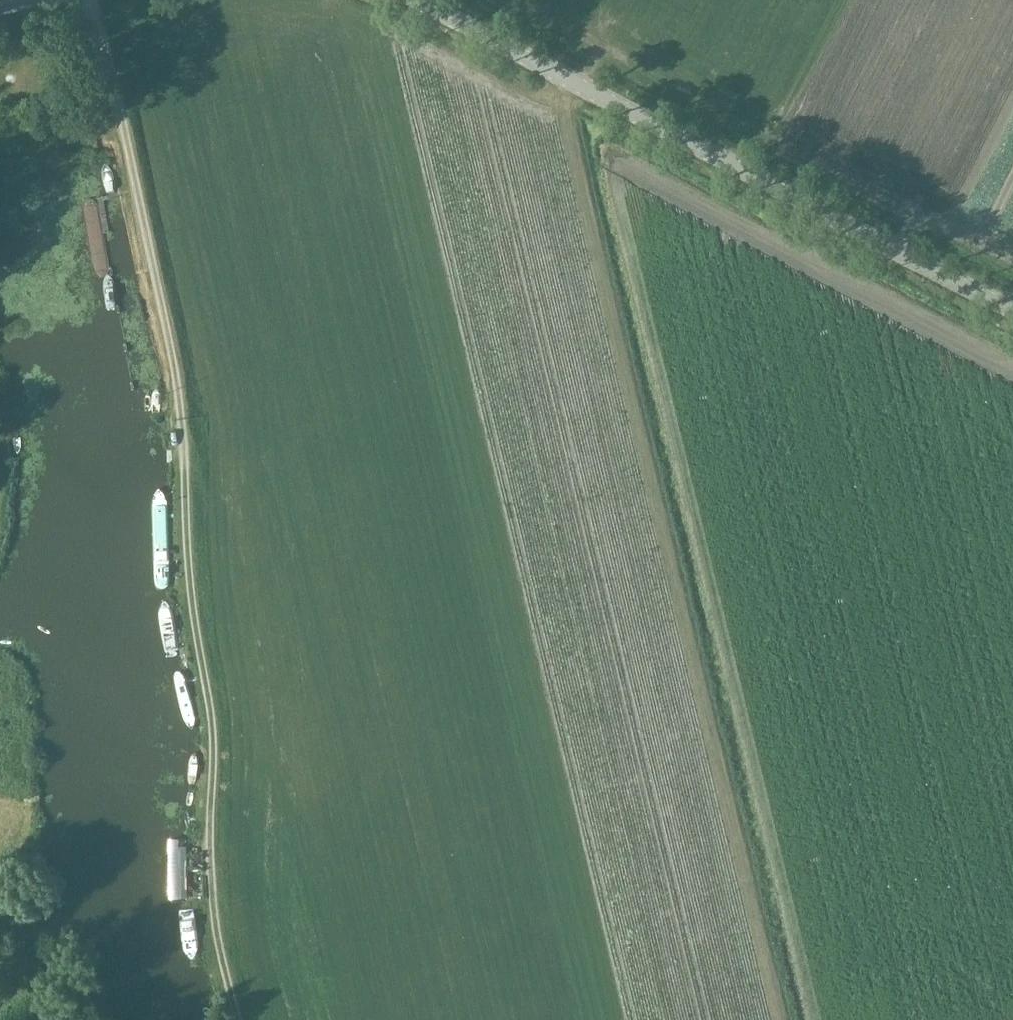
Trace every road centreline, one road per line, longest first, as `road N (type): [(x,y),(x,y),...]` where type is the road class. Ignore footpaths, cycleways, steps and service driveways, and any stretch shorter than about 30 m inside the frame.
road 1 (track): [(100,0),(180,396),(186,572),(211,713),(209,901),(239,1019)]
road 2 (unclassified): [(410,0),(1012,306)]

